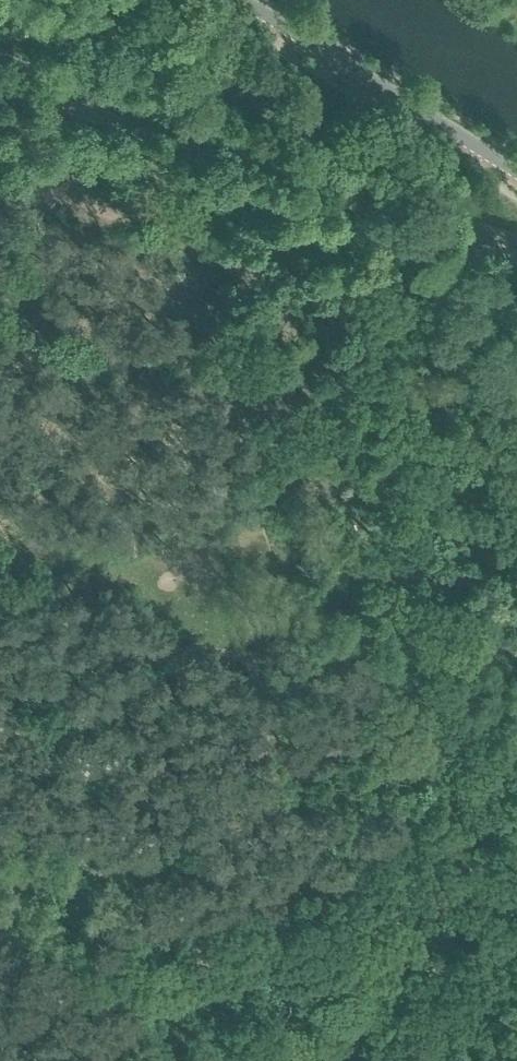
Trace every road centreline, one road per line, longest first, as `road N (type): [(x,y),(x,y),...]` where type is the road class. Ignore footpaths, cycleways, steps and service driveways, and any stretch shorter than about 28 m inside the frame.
road 1 (residential): [(0,73),(167,142),(516,260)]
road 2 (residential): [(516,172),(242,0)]

